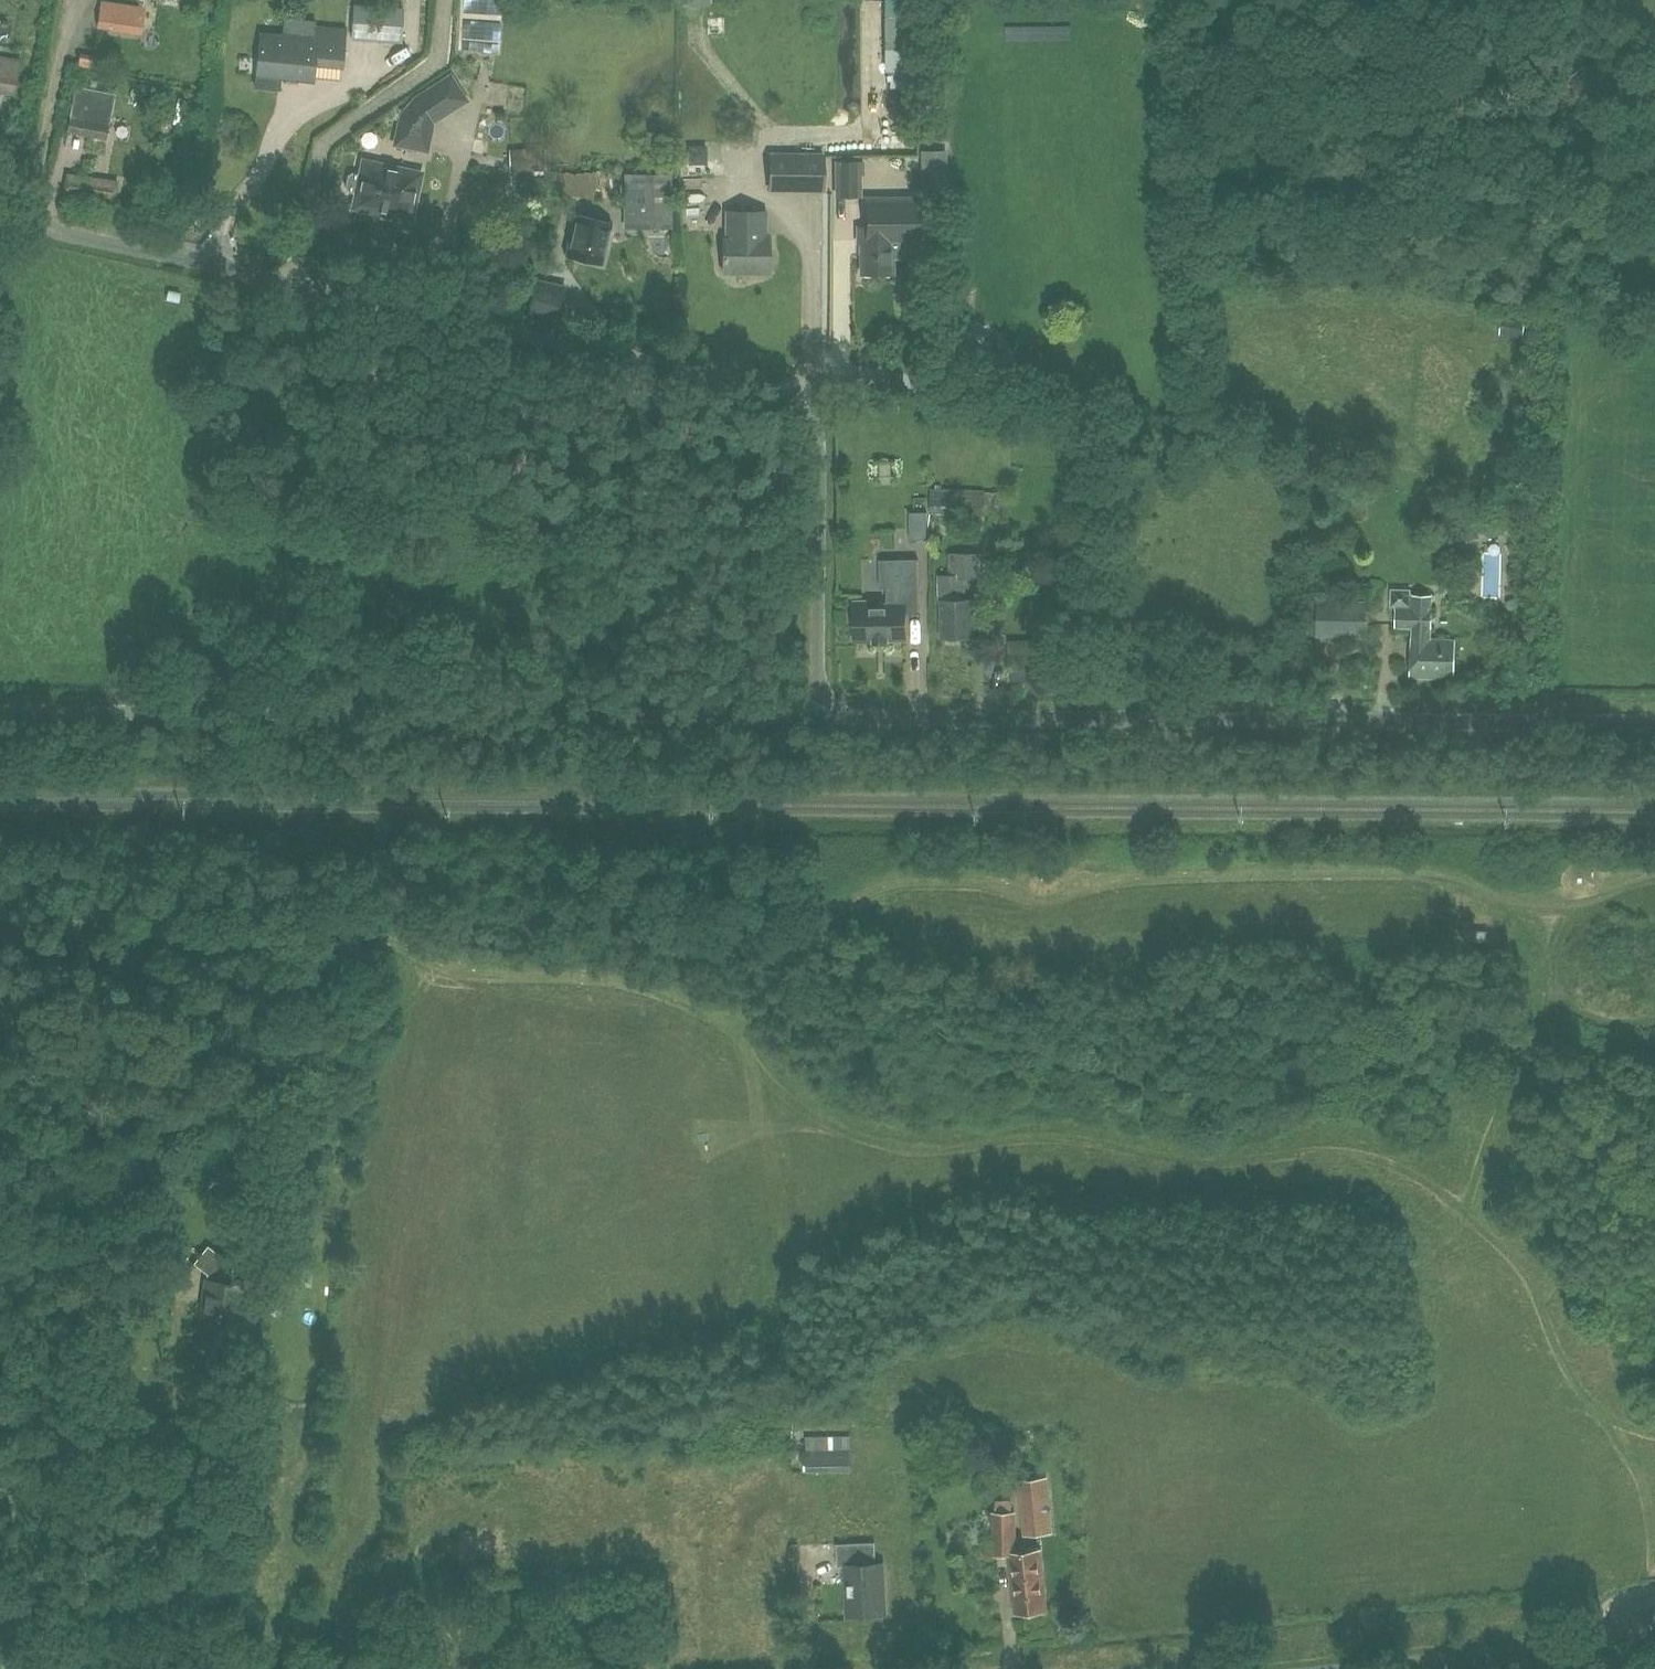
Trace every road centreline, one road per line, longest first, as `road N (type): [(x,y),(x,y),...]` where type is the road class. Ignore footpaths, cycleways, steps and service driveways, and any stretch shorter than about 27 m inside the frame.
road 1 (residential): [(821,717),(819,432),(812,408),(783,391),(15,223)]
road 2 (track): [(869,898),(840,870),(762,846),(0,830)]
road 3 (unclassified): [(821,717),(1654,724)]
road 4 (unclassified): [(0,711),(821,717)]
road 5 (track): [(869,898),(930,881),(983,882),(1040,898),(1137,876),(1430,872),(1467,877),(1524,900),(1580,907),(1654,876)]
road 6 (unclassified): [(1351,1668),(1573,1645),(1654,1612)]

